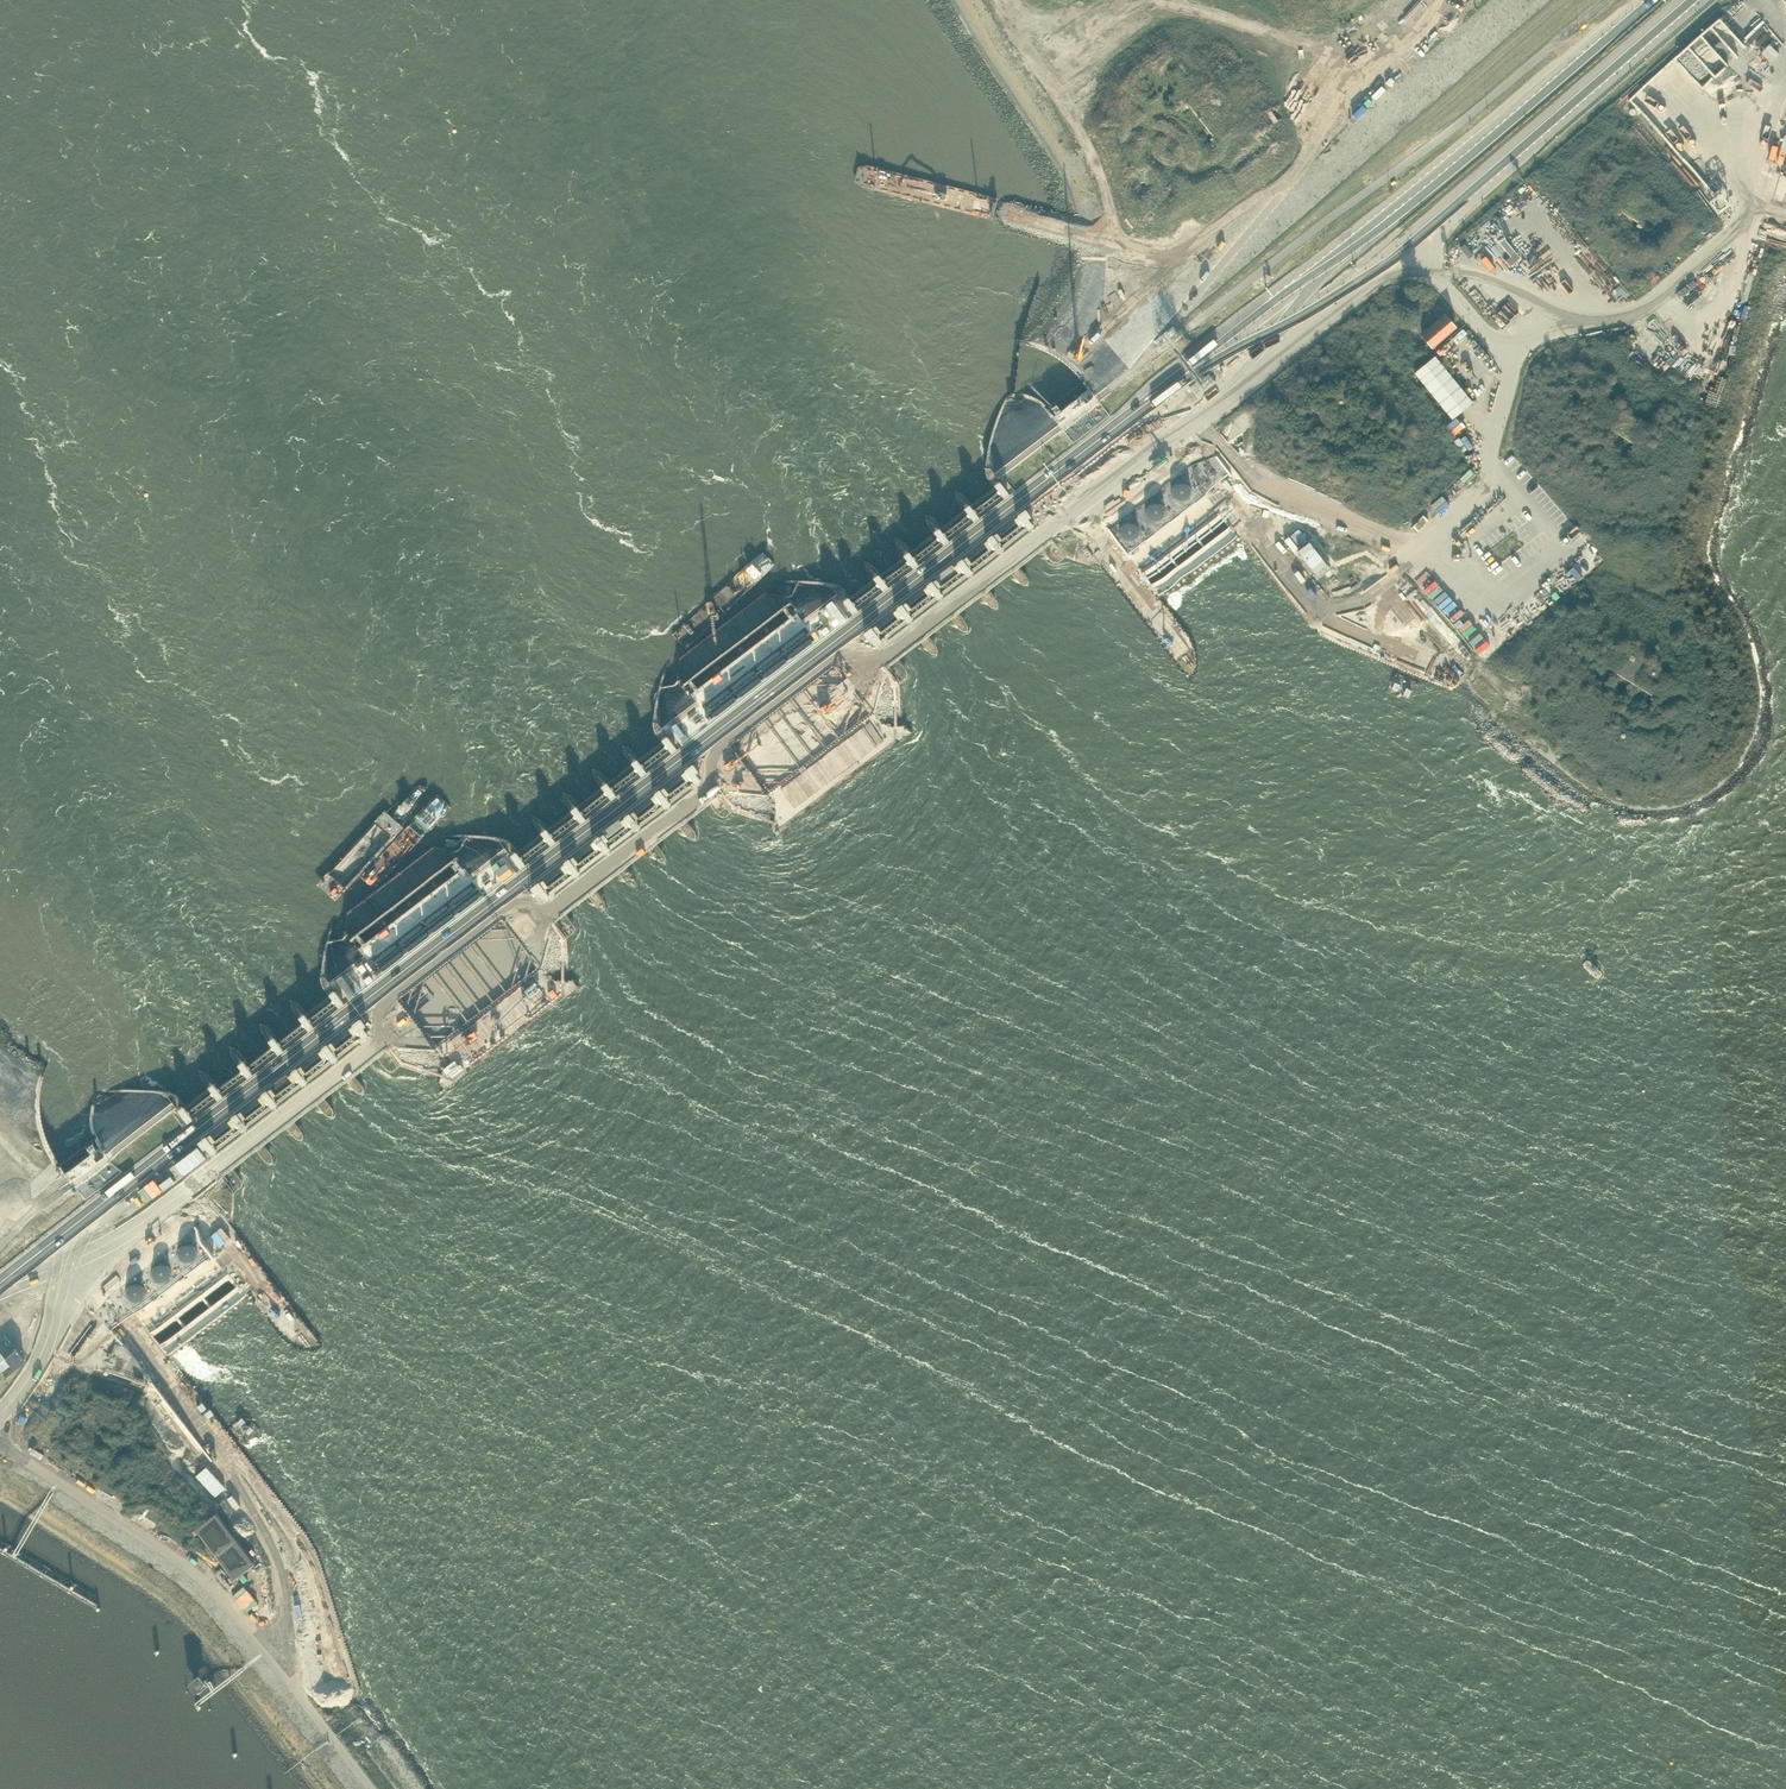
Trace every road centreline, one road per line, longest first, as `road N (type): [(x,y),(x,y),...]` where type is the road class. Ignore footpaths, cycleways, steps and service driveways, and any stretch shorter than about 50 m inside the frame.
road 1 (motorway): [(0,1416),(143,1232),(191,1187),(1045,534),(1680,0)]
road 2 (motorway): [(1646,0),(1359,241),(0,1283)]

